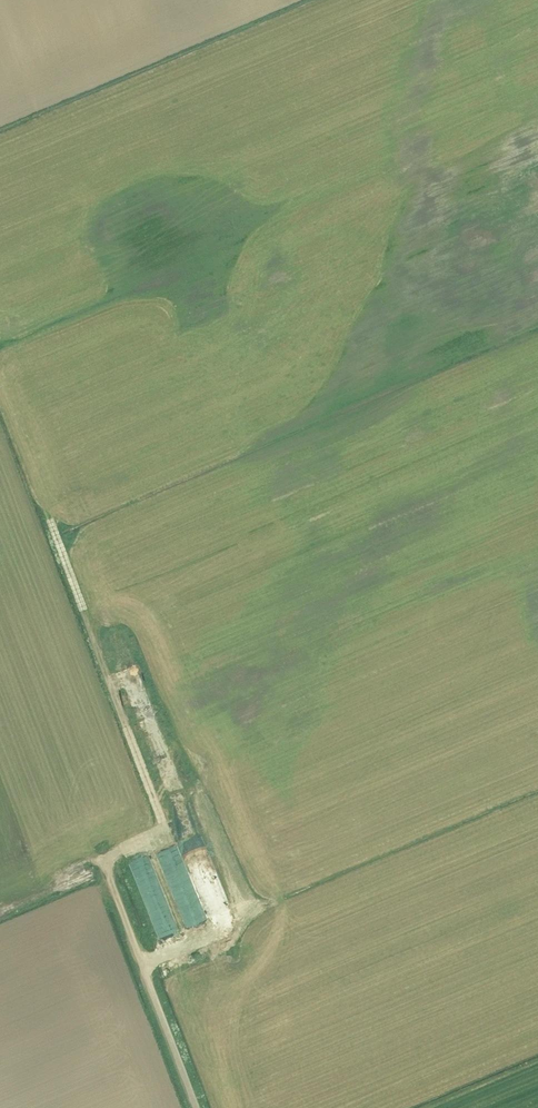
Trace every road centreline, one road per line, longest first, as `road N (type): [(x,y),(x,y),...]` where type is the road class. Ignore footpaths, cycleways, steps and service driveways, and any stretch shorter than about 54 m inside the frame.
road 1 (track): [(196,1107),(110,882),(116,854),(164,825),(47,521)]

